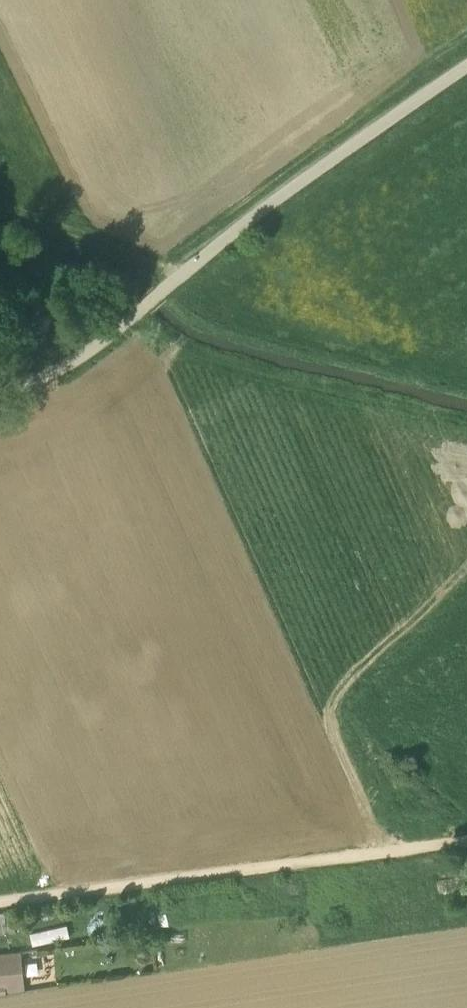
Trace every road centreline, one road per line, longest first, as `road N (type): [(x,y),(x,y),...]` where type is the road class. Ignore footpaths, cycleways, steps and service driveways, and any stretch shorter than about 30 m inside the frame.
road 1 (residential): [(466,67),(284,196),(96,344),(0,387)]
road 2 (track): [(466,843),(0,905)]
road 3 (track): [(0,213),(182,278)]

